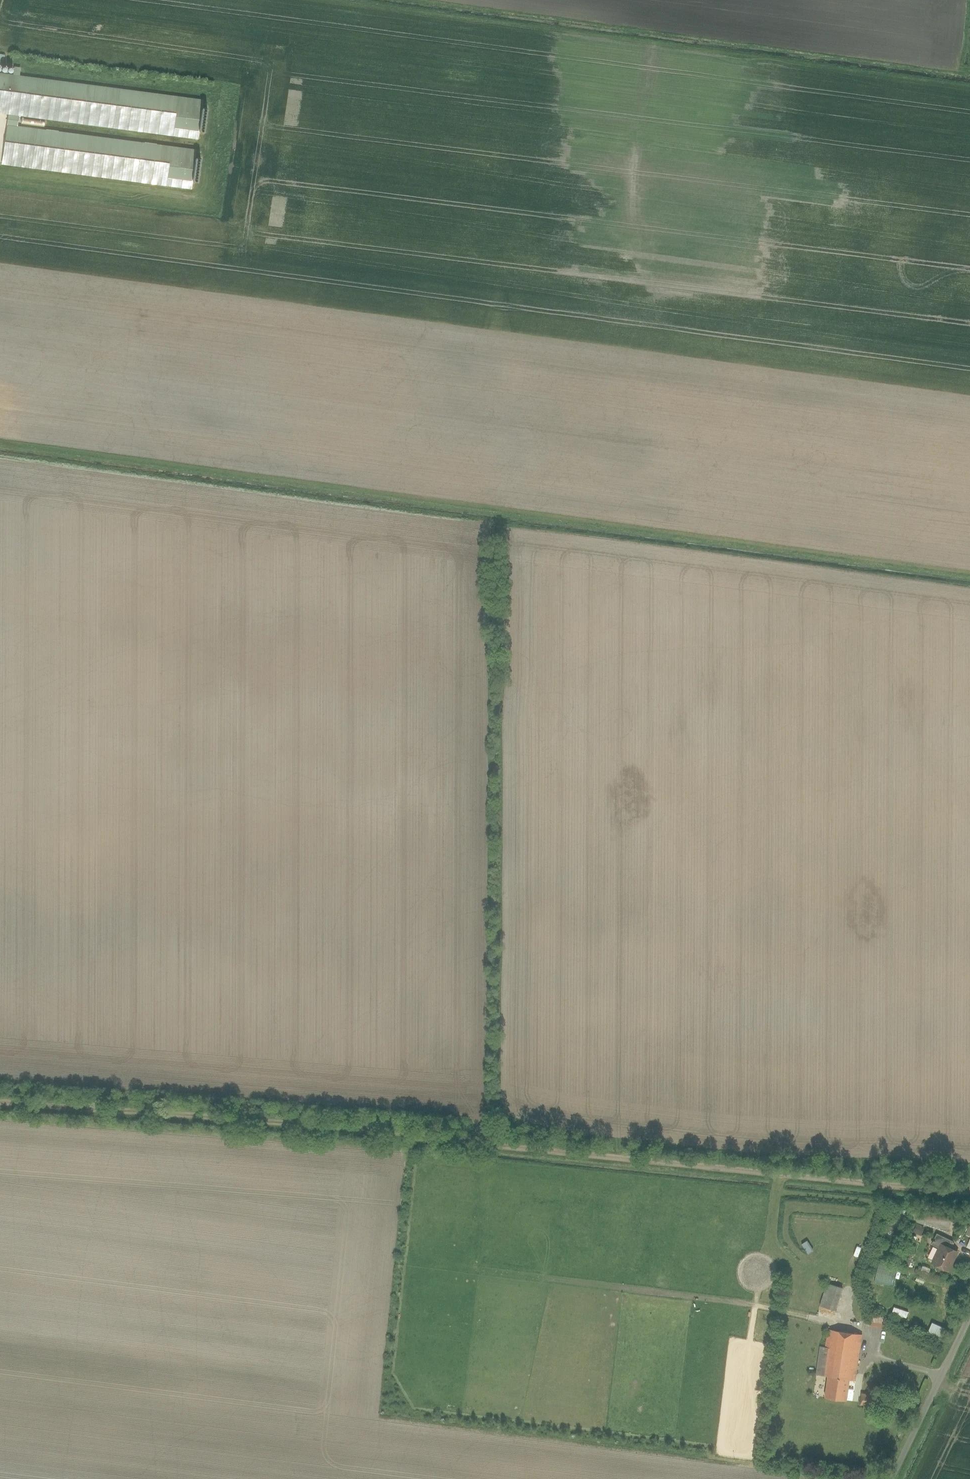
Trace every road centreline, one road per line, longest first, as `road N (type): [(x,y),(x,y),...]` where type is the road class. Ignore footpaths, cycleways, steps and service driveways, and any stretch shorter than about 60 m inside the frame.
road 1 (track): [(0,1100),(969,1191)]
road 2 (track): [(892,1478),(969,1316)]

